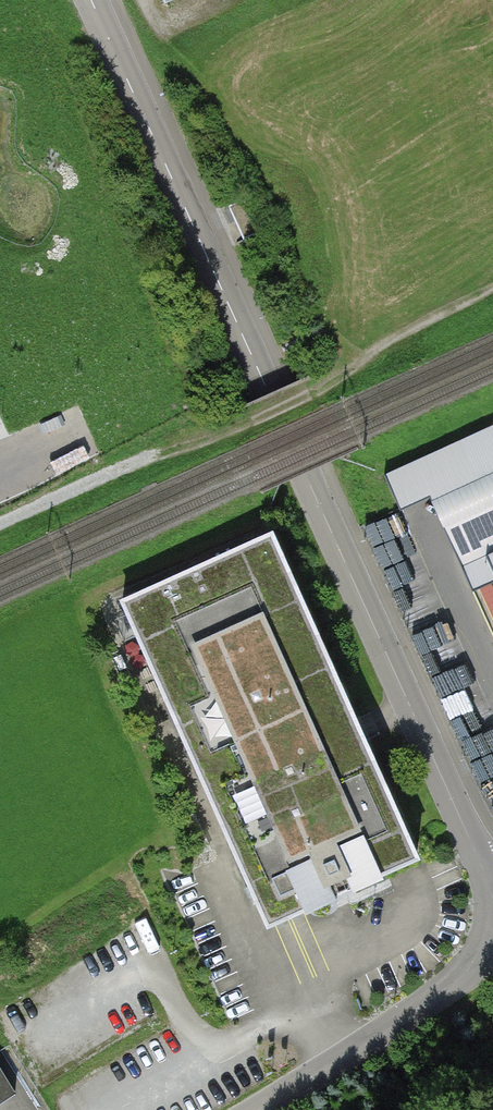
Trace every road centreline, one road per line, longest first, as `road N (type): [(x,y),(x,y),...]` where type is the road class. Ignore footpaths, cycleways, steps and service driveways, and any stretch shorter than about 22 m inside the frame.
road 1 (residential): [(492,906),(480,860),(91,0)]
road 2 (track): [(492,304),(0,529)]
road 3 (residential): [(254,1109),(455,983),(485,949),(492,922)]

